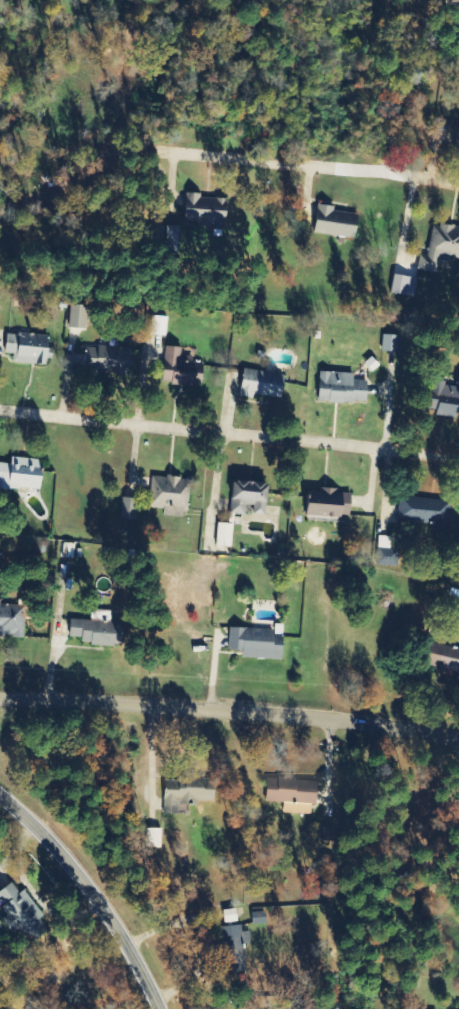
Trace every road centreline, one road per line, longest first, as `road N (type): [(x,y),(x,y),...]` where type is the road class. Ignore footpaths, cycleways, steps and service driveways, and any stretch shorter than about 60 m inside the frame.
road 1 (residential): [(0,408),(458,459)]
road 2 (tertiary): [(0,699),(295,712),(458,735)]
road 3 (tertiary): [(166,1008),(98,893),(0,790)]

